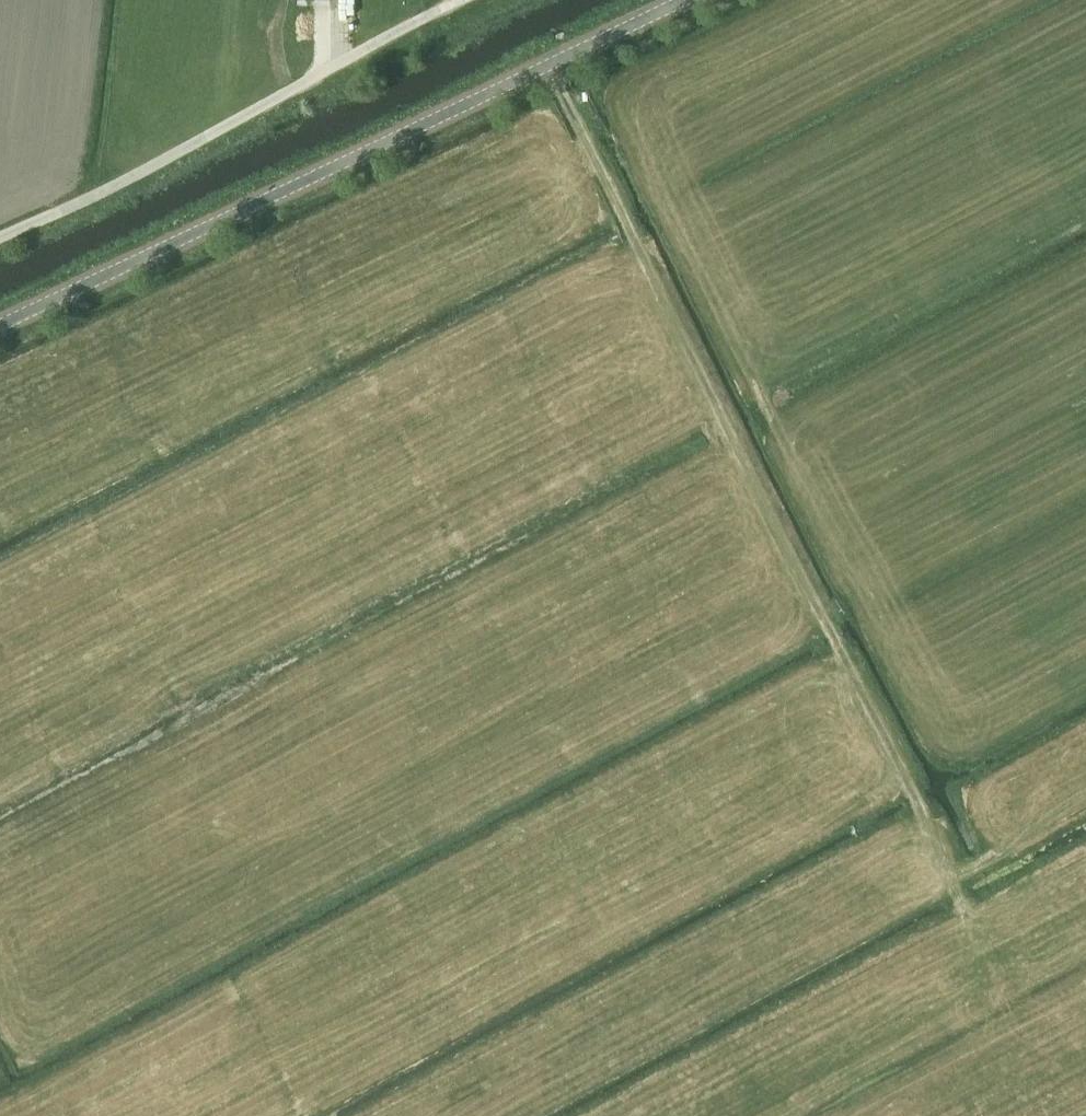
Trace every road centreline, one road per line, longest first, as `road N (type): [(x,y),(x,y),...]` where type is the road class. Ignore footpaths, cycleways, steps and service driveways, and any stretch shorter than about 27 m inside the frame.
road 1 (unclassified): [(0,328),(681,0)]

